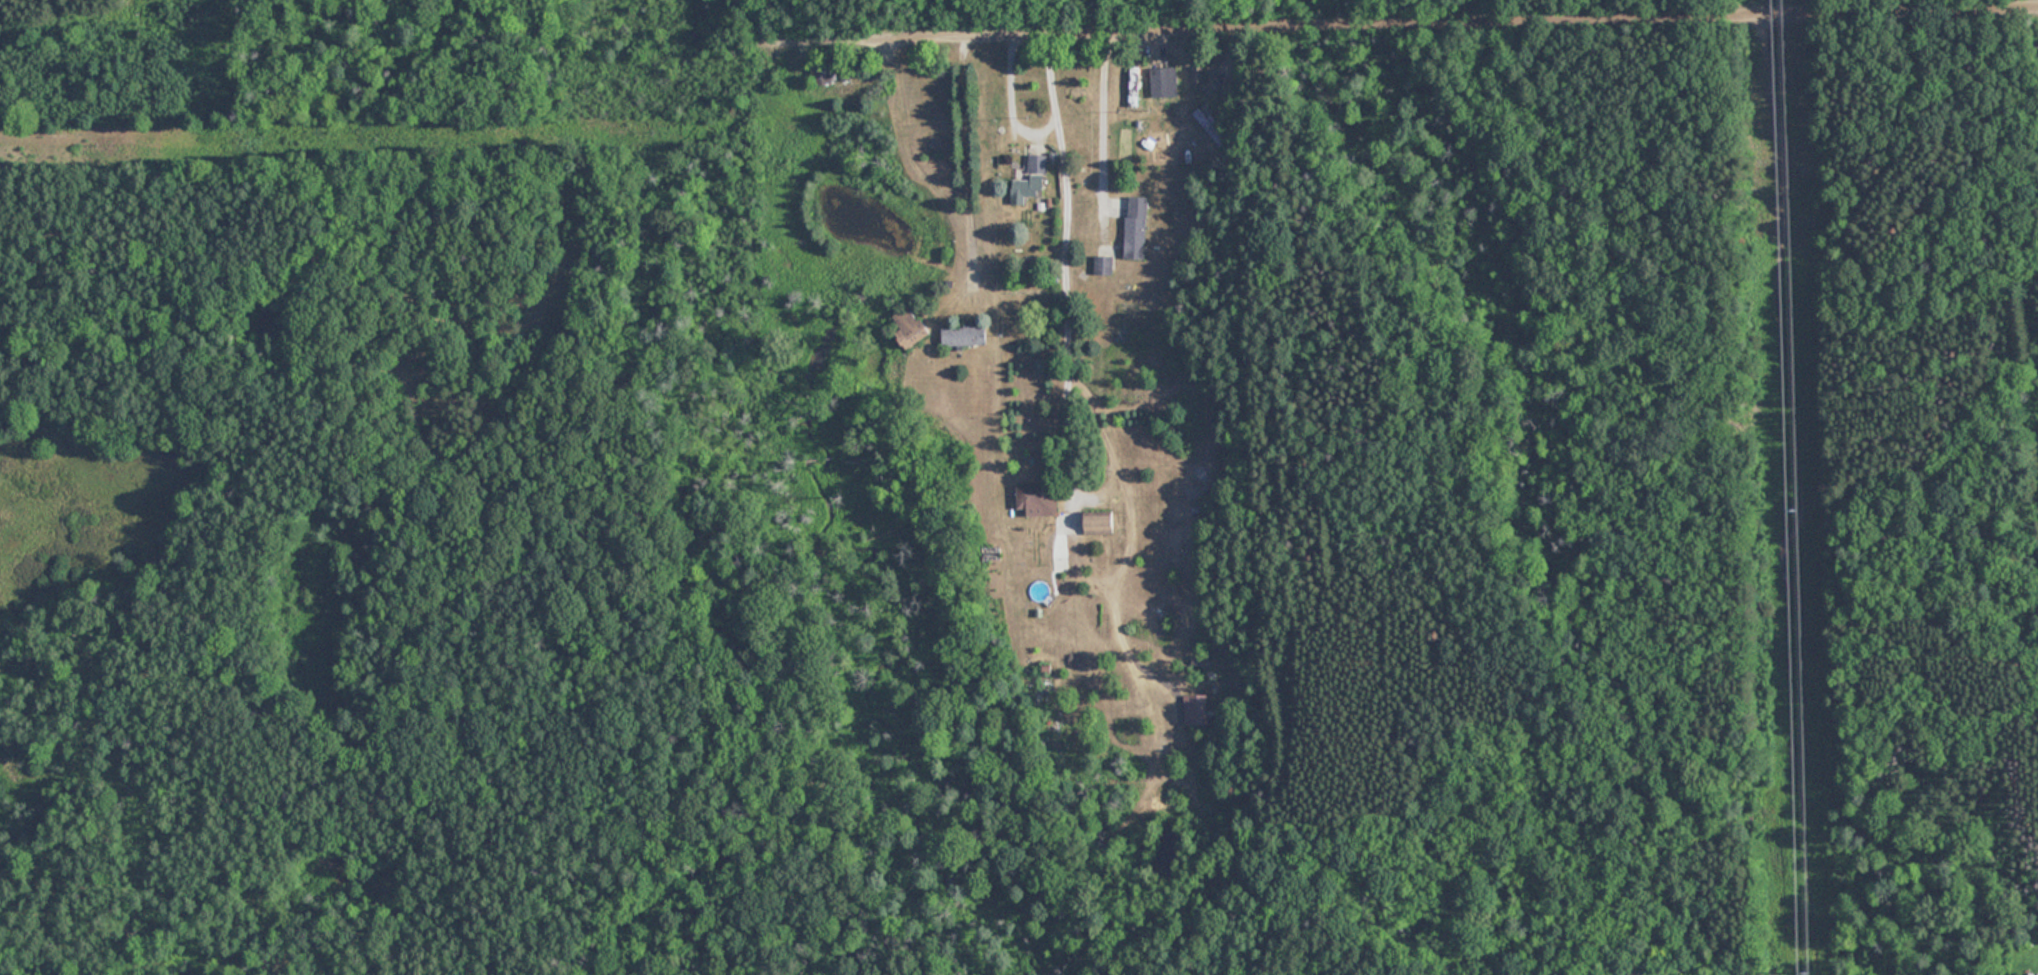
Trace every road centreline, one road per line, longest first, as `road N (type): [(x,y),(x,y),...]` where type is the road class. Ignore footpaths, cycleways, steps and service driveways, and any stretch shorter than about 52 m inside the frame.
road 1 (residential): [(2037,12),(903,46)]

